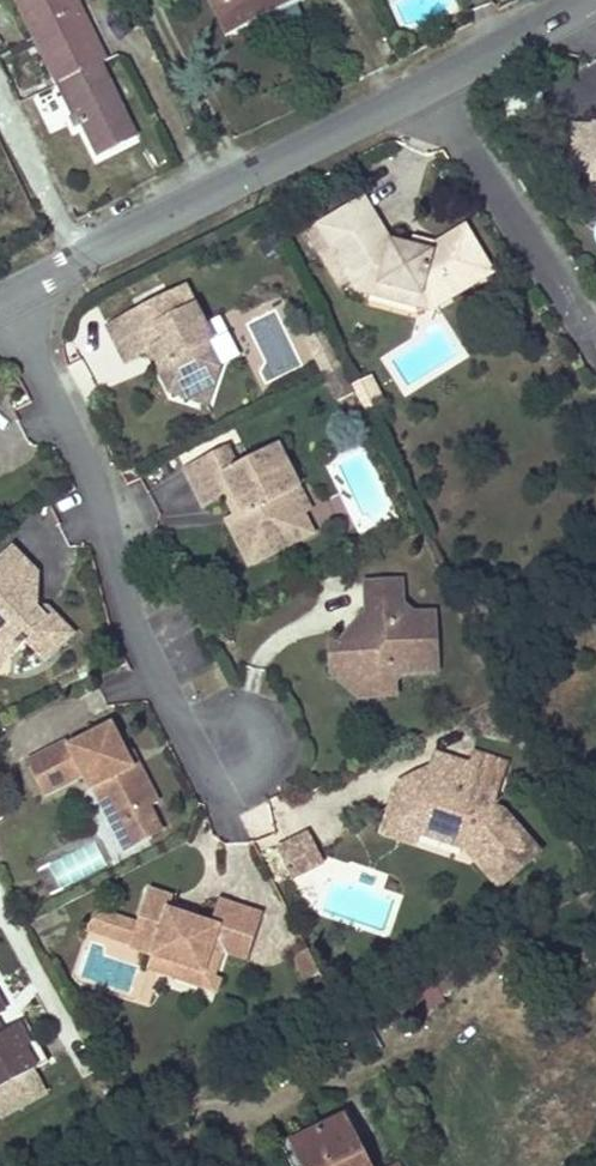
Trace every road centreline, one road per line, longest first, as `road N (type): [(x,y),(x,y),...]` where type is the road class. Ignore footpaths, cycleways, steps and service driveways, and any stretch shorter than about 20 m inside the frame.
road 1 (residential): [(239,749),(176,709),(145,655),(91,481),(0,301)]
road 2 (residential): [(421,88),(0,298)]
road 3 (residential): [(421,88),(595,347)]
road 4 (residential): [(578,0),(421,88)]

